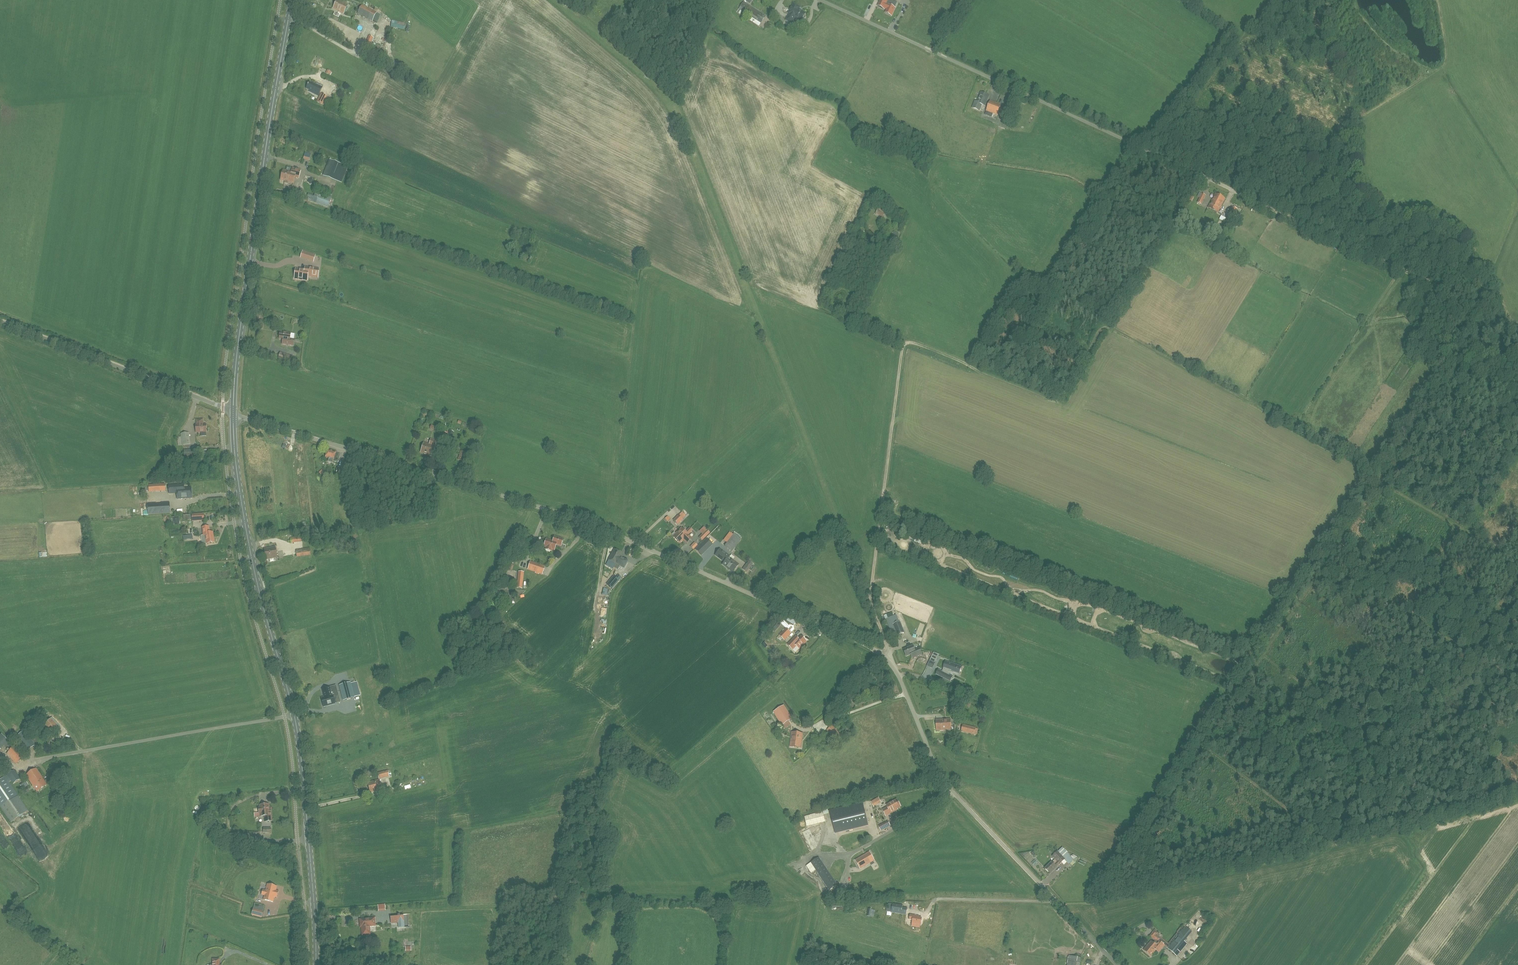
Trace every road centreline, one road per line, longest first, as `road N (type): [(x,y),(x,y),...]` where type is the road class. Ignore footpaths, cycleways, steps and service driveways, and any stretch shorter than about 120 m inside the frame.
road 1 (unclassified): [(1118,964),(956,796),(891,659),(598,526),(233,413)]
road 2 (track): [(1517,585),(1338,820),(1310,822),(1205,746),(1378,479),(1517,561)]
road 3 (track): [(556,0),(677,114),(870,599)]
road 4 (unclassified): [(1241,193),(822,0)]
road 5 (secondary): [(233,413),(291,0)]
road 6 (track): [(1297,422),(1108,326),(1056,400),(973,367)]
road 7 (track): [(904,339),(870,599),(891,659)]
road 8 (secondary): [(296,716),(248,540),(233,413)]
road 9 (unclassified): [(32,754),(61,757),(296,716)]
road 10 (track): [(1295,813),(1167,851),(1150,831),(1205,746)]
road 11 (unclassified): [(233,413),(0,321)]
road 12 (secondary): [(316,964),(296,716)]
road 13 (track): [(1322,566),(1517,679)]
road 14 (track): [(1378,479),(1440,383),(1517,447)]
road 15 (track): [(1158,155),(1270,0)]
road 16 (track): [(1400,268),(1241,193)]
road 17 (track): [(1517,788),(1403,815),(1371,779)]
road 18 (track): [(1393,751),(1263,657)]
road 19 (track): [(1517,327),(1400,268)]

